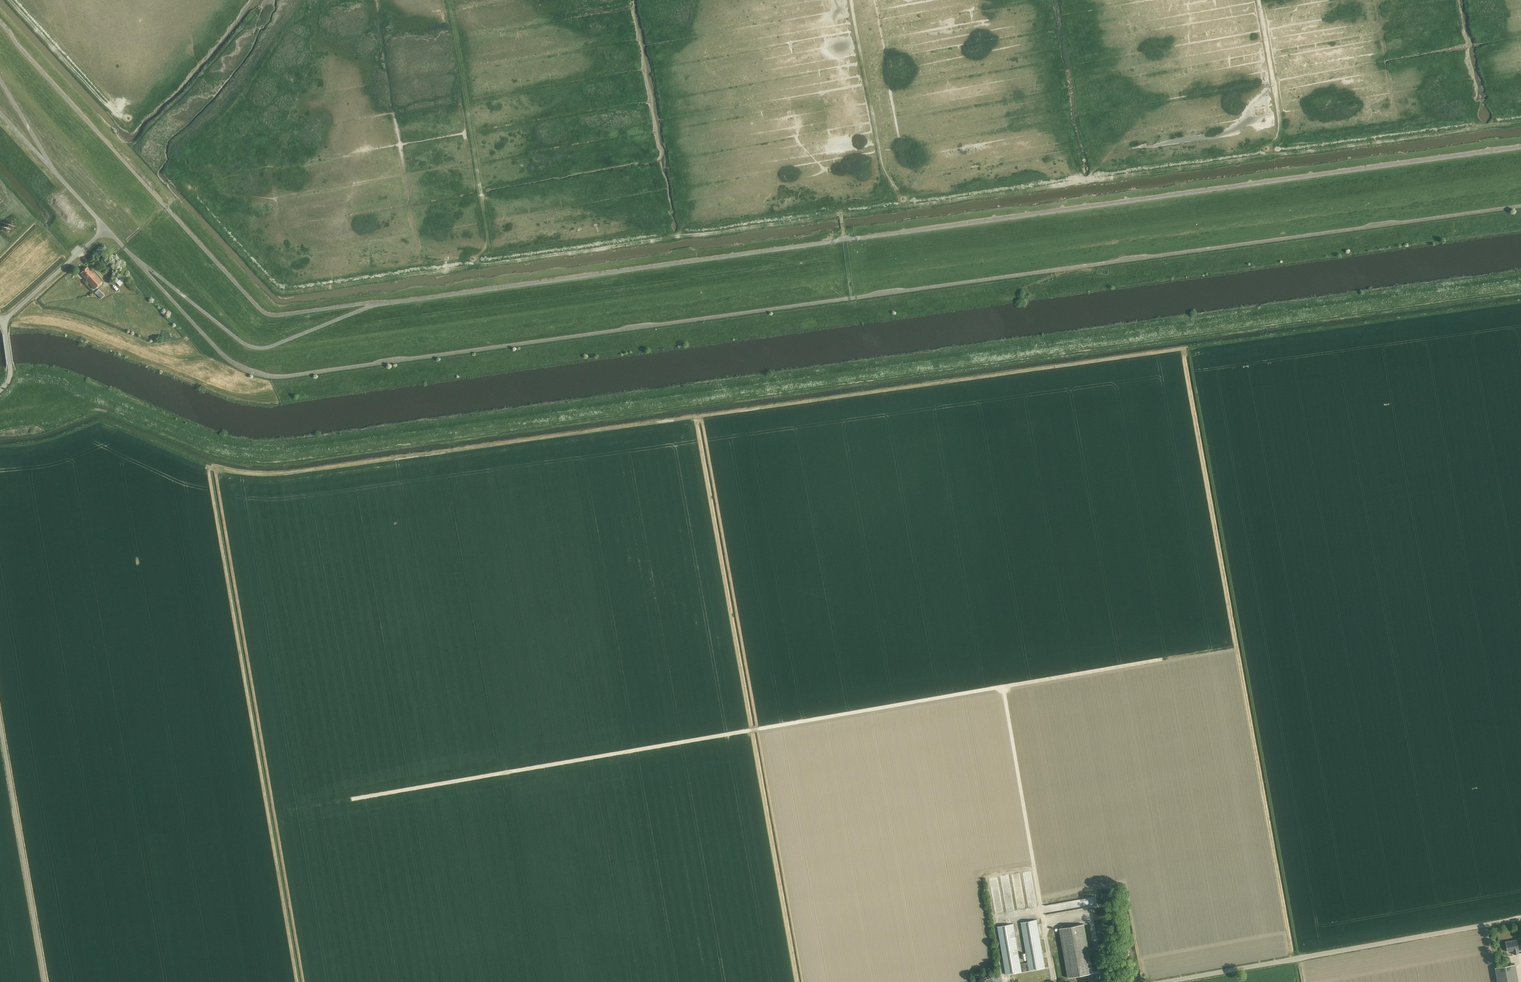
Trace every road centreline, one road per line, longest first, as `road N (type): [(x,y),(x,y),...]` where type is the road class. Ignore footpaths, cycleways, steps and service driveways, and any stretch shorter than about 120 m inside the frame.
road 1 (unclassified): [(1170,981),(1520,919)]
road 2 (unclassified): [(45,981),(0,723)]

